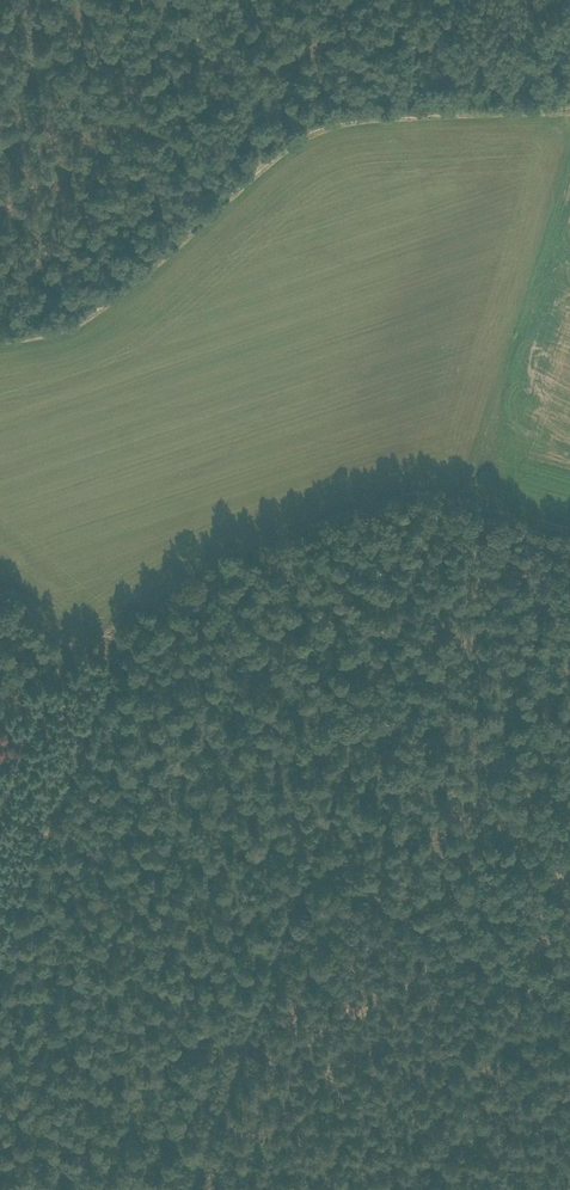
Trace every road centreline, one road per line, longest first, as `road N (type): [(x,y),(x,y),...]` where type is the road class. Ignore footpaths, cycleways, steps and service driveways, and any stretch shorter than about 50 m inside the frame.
road 1 (track): [(309,867),(437,518),(435,494),(228,555),(92,644),(61,640),(0,589)]
road 2 (track): [(0,968),(121,653),(107,635)]
road 3 (track): [(309,867),(188,1189)]
road 4 (track): [(569,1012),(309,867)]
road 5 (track): [(249,178),(316,0)]
road 6 (track): [(435,494),(569,533)]

